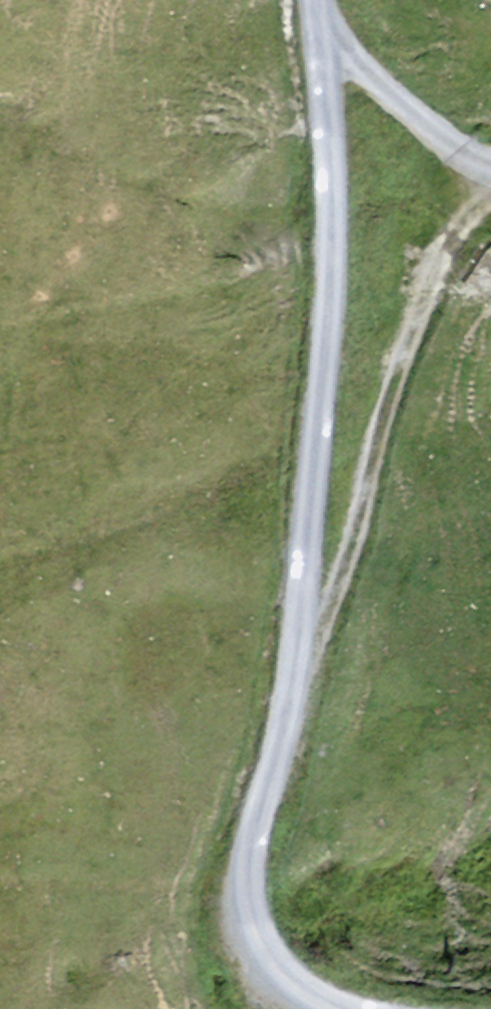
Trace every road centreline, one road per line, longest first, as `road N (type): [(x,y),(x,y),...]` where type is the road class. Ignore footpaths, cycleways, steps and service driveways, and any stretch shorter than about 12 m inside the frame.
road 1 (track): [(317,0),(336,182),(331,356),(303,683),(247,871),(256,944),(286,989),(330,1008)]
road 2 (track): [(490,186),(416,323),(341,586),(305,652)]
road 3 (track): [(490,167),(464,155),(323,40)]

